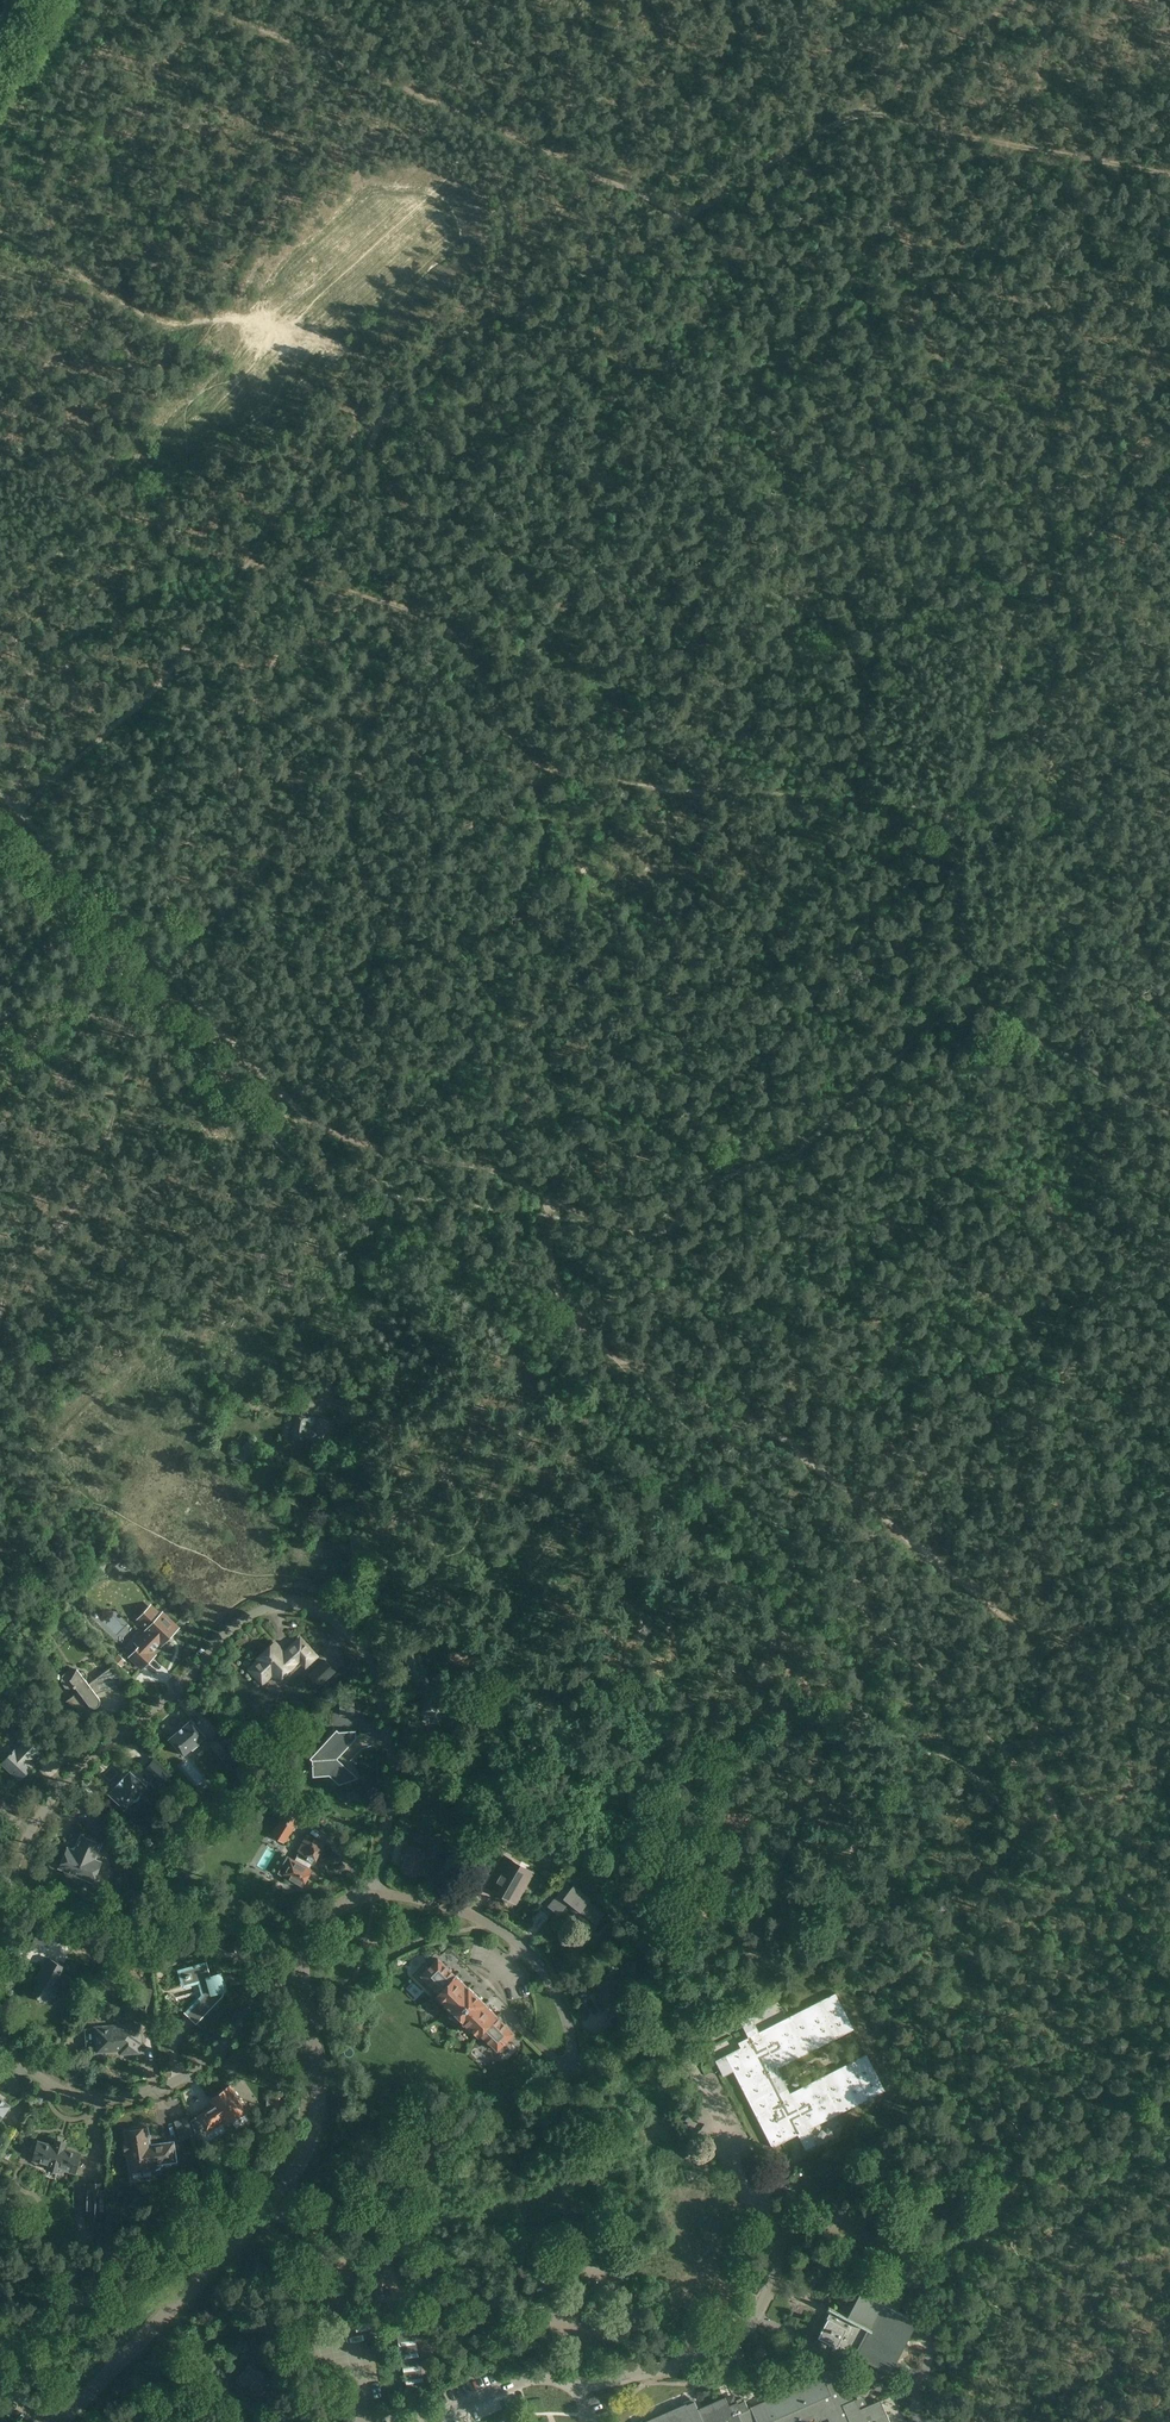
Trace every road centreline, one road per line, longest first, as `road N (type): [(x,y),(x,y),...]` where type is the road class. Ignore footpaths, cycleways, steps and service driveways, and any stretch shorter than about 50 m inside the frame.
road 1 (unclassified): [(377,1894),(393,1752),(379,1682),(358,1637),(338,1619),(282,1603),(234,1627),(186,1681),(62,1783),(22,1843),(0,1929)]
road 2 (track): [(249,564),(286,502),(367,449),(397,394),(444,345),(664,235),(690,213)]
road 3 (track): [(690,213),(196,0)]
road 4 (track): [(606,1351),(773,1432),(1035,1638)]
road 5 (track): [(547,1200),(579,1214),(652,1223),(721,1169),(811,1131),(972,986)]
road 6 (track): [(192,997),(325,1129),(505,1174),(547,1200)]
road 7 (track): [(961,811),(1011,635),(1092,531),(1169,480)]
road 8 (track): [(1013,0),(860,114),(690,213)]
road 9 (unclassified): [(0,2024),(17,2061),(50,2086),(79,2097),(127,2098),(182,2079),(227,2042),(270,1987),(301,1976)]
road 10 (residential): [(916,2421),(933,2325),(920,2283),(900,2256),(794,2187),(782,2184),(759,2199)]
road 11 (track): [(17,808),(142,701),(249,564)]
road 12 (residential): [(510,2387),(531,2379),(603,2384),(717,2352),(751,2323),(776,2264)]
road 13 (track): [(860,114),(1169,176)]
road 14 (unclassified): [(63,2421),(273,2204)]
road 15 (unclassified): [(273,2204),(315,2132),(318,2070),(301,1976)]
road 16 (track): [(972,986),(1013,1020),(1169,1116)]
road 17 (residential): [(328,2421),(300,2315),(292,2231),(273,2204)]
road 18 (track): [(1049,1787),(1075,1841),(1169,1934)]
road 19 (track): [(17,808),(144,950)]
road 20 (residential): [(759,2199),(676,2042)]
road 21 (track): [(972,986),(957,896),(961,811)]
road 22 (unclassified): [(522,1948),(446,1905),(377,1894)]
road 23 (track): [(1035,1638),(1049,1787)]
road 24 (unclassified): [(572,2072),(563,2008),(522,1948)]
road 25 (unclassified): [(301,1976),(316,1925),(345,1904),(377,1894)]

